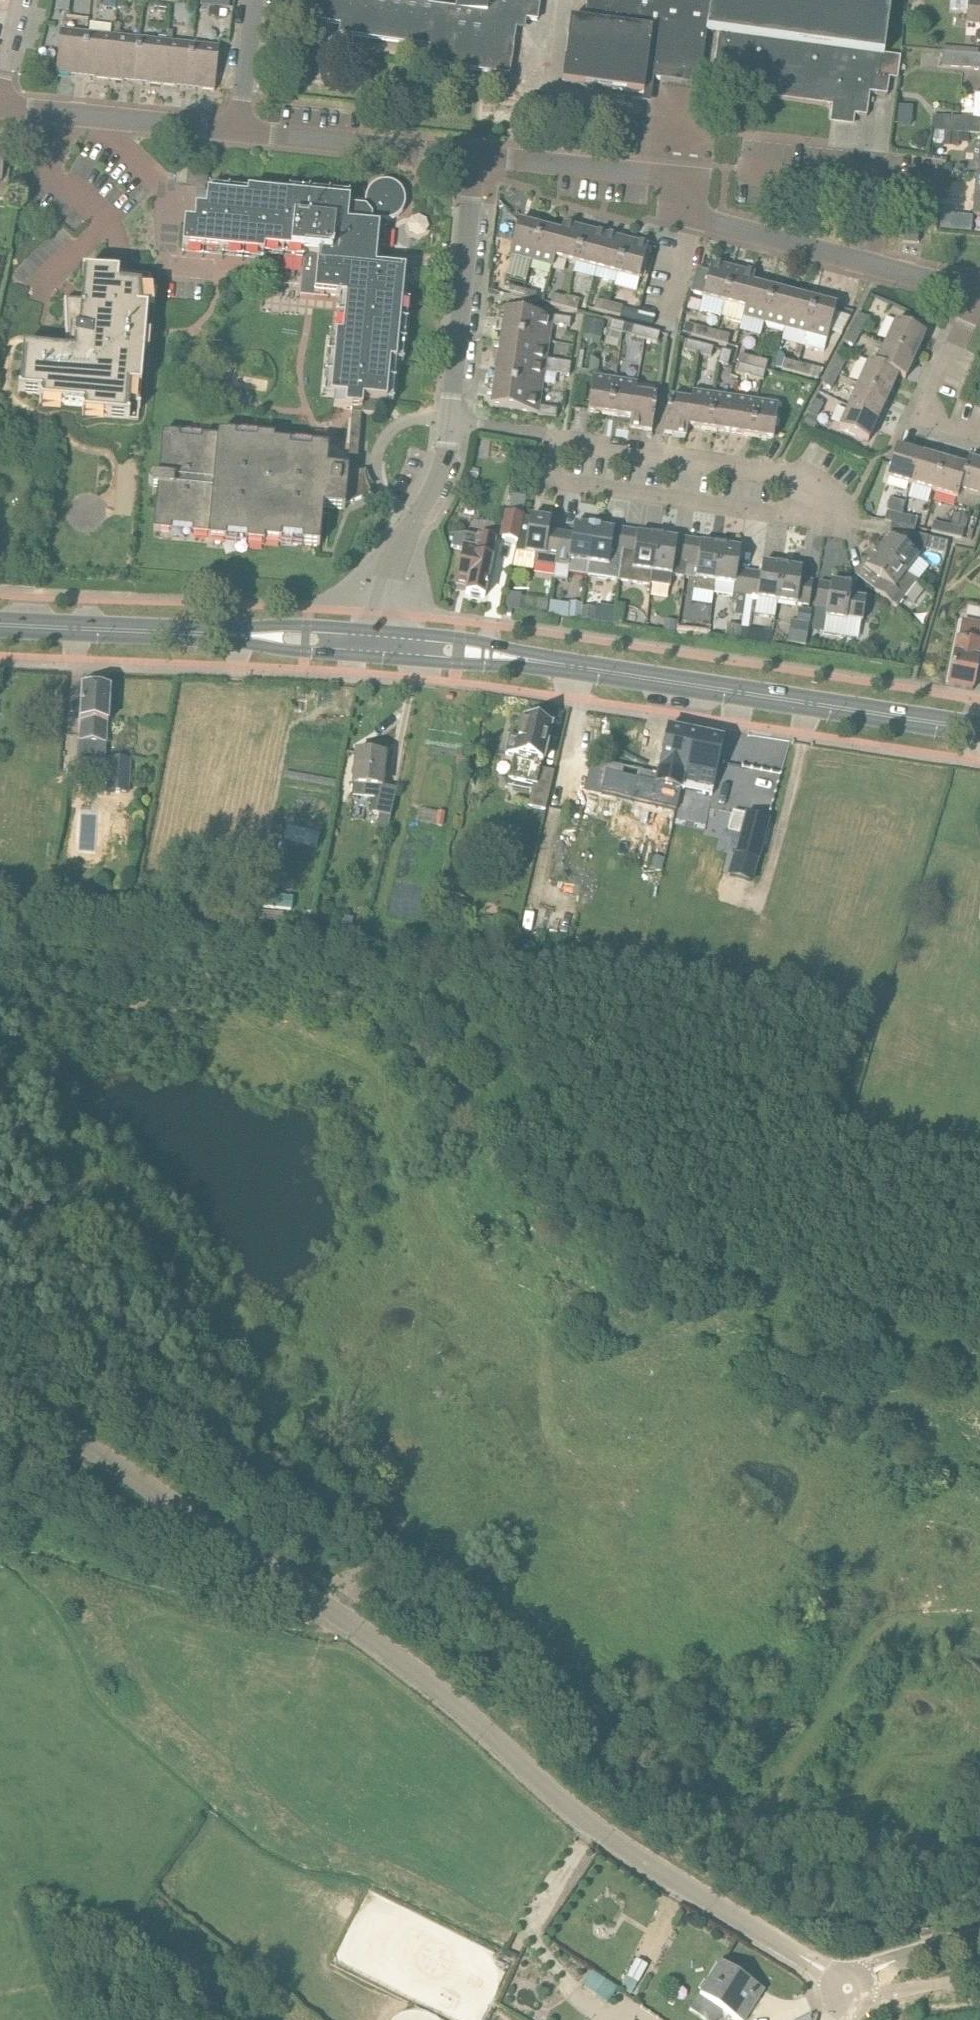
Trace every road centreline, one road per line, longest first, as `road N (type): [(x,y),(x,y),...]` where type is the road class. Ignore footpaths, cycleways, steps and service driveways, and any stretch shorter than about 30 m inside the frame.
road 1 (unclassified): [(848,1989),(611,1840),(403,1663),(0,1389)]
road 2 (secondary): [(979,729),(382,645)]
road 3 (residential): [(976,288),(689,216),(694,178),(475,155)]
road 4 (track): [(804,1728),(776,1775),(735,1793),(616,1727),(417,1536),(382,1527)]
road 5 (residential): [(557,440),(551,480),(827,521),(842,507),(835,489),(796,476),(654,455)]
road 6 (secondary): [(382,645),(0,624)]
road 7 (track): [(332,1613),(325,1623),(296,1629),(45,1547),(0,1547)]
road 8 (residential): [(475,155),(451,421)]
road 9 (residential): [(475,155),(237,128)]
road 10 (residential): [(451,421),(438,473),(388,578),(382,645)]
road 11 (residential): [(979,436),(923,418),(976,288)]
road 12 (residential): [(237,128),(74,113)]
road 13 (unclassified): [(848,1989),(881,1965),(979,1936)]
road 14 (residential): [(74,113),(51,173),(106,222)]
road 15 (unclassified): [(979,1976),(848,1989)]
road 16 (residential): [(237,128),(255,0)]

